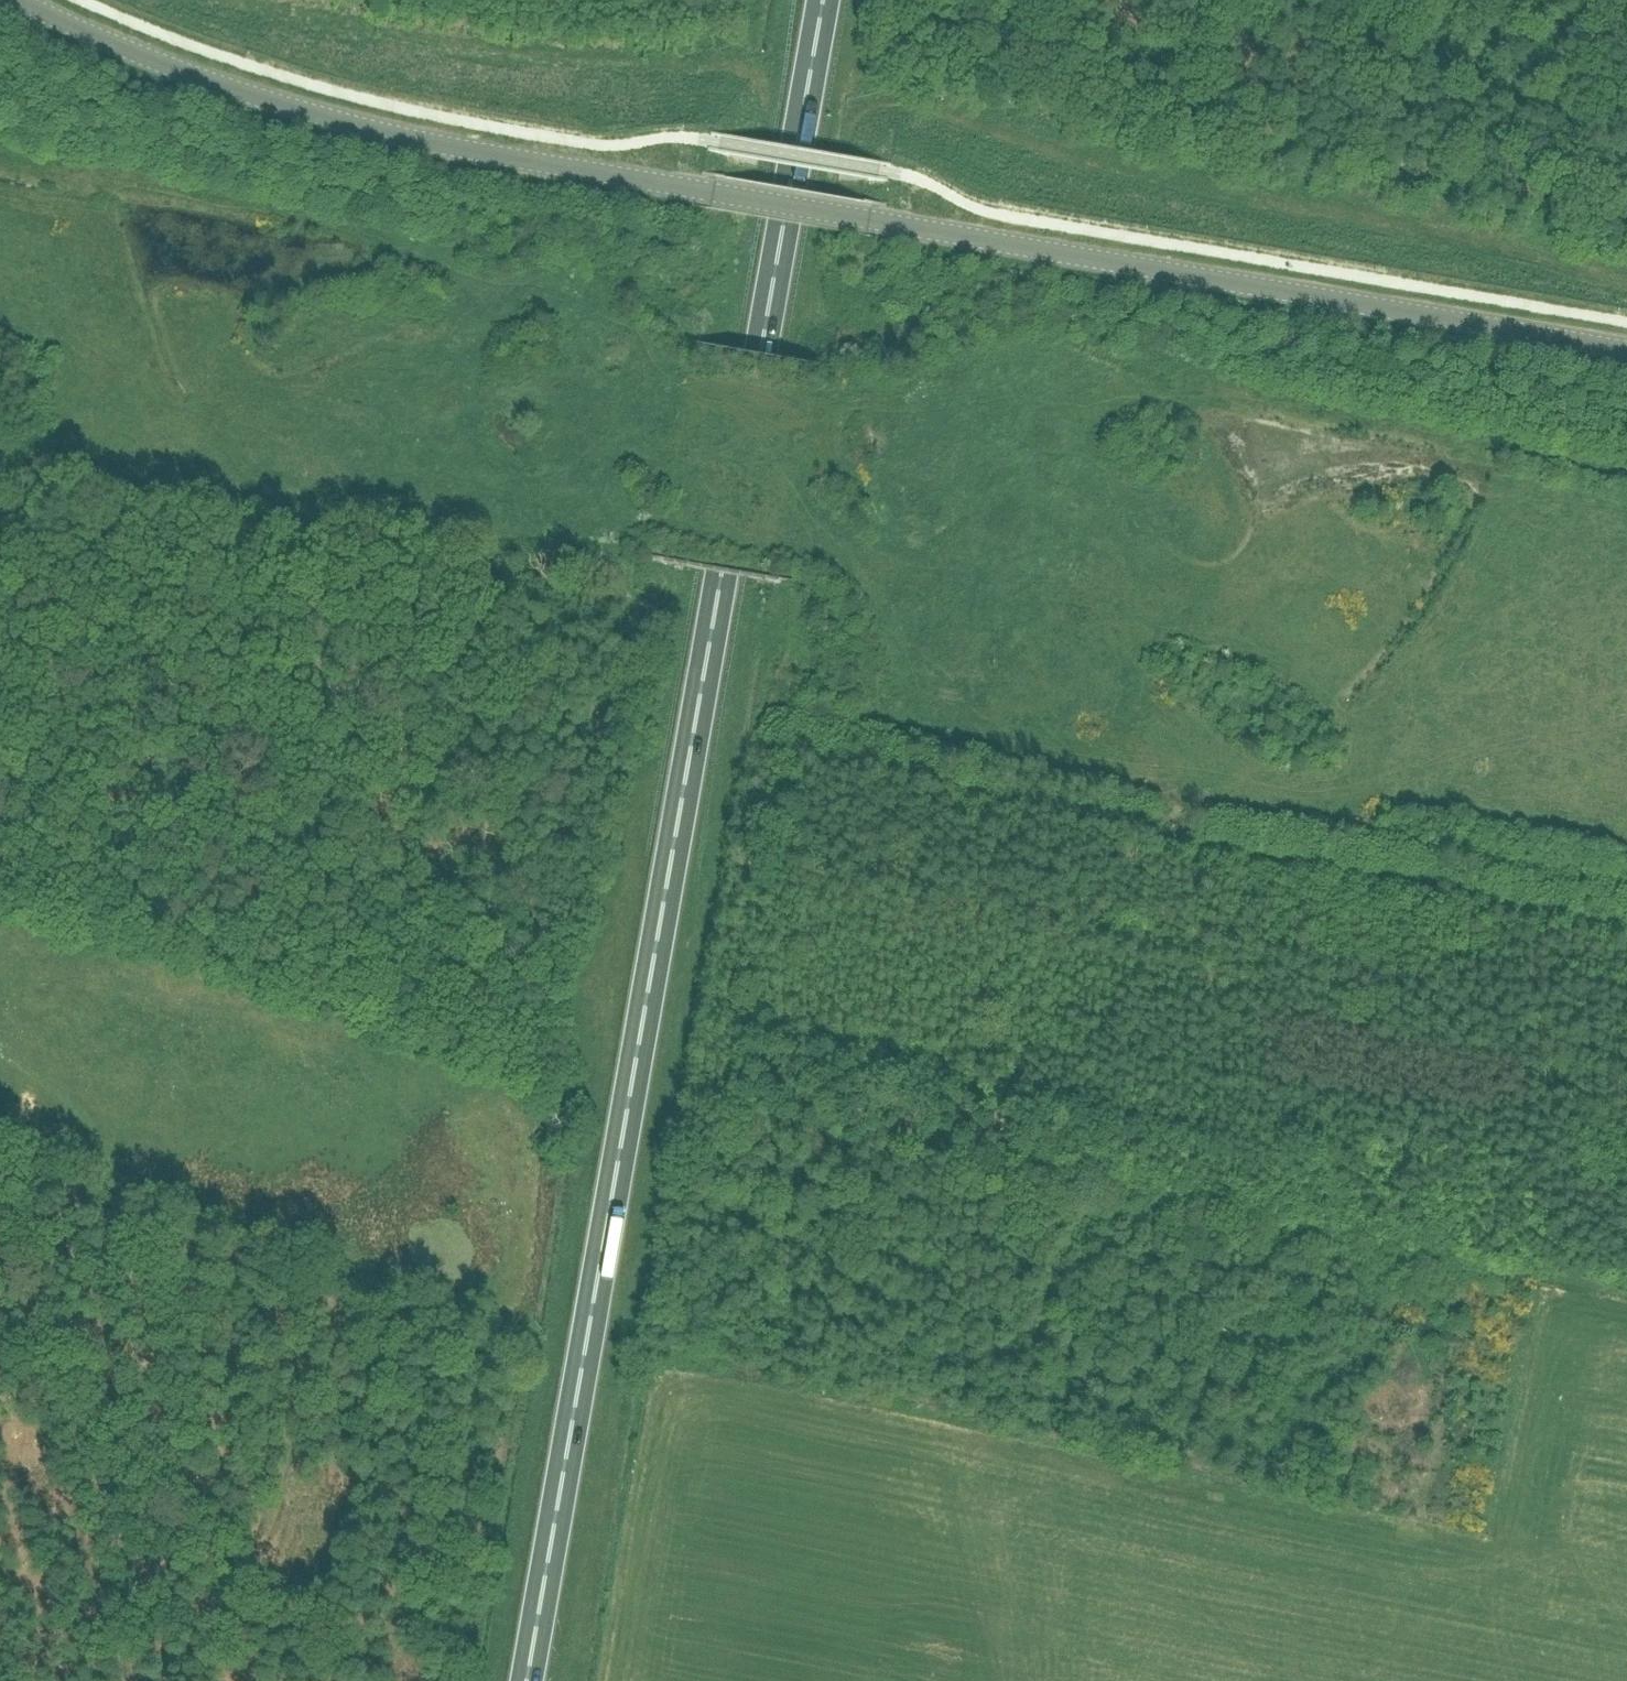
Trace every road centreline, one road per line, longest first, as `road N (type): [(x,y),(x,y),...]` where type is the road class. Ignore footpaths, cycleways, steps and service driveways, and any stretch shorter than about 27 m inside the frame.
road 1 (trunk): [(528,1680),(826,0)]
road 2 (tertiary): [(1626,353),(416,140),(219,85),(17,0)]
road 3 (track): [(201,1680),(165,1636),(93,1590),(70,1553),(68,1519),(114,1361),(96,1275),(116,1176)]

